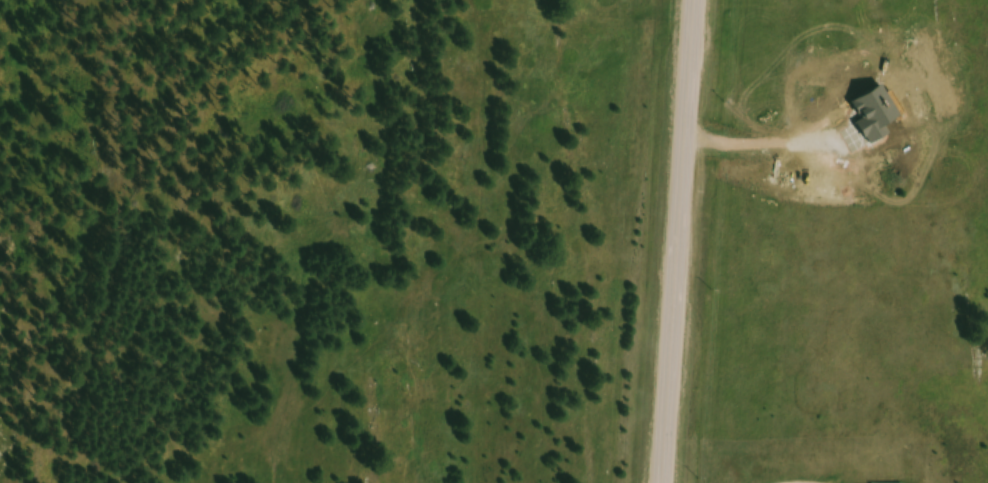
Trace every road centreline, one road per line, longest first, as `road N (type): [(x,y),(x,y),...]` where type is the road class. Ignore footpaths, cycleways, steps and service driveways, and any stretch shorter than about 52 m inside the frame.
road 1 (tertiary): [(655,482),(687,0)]

